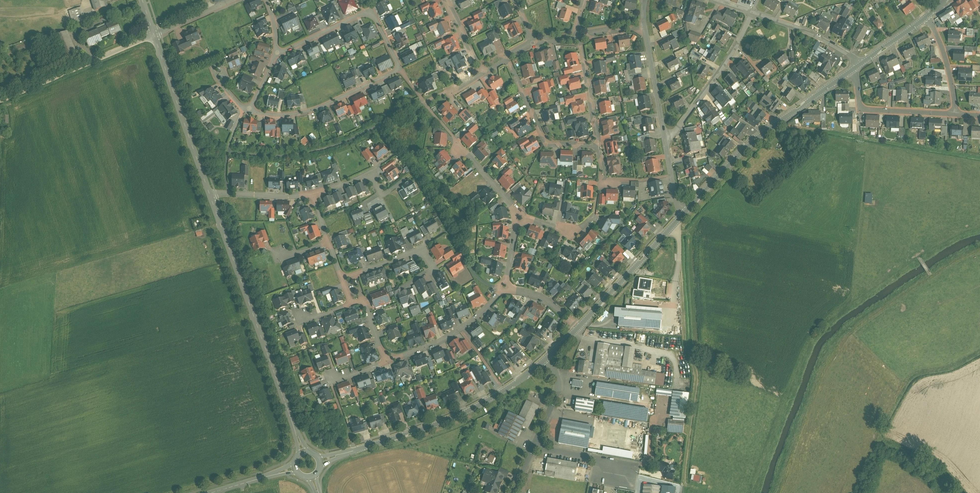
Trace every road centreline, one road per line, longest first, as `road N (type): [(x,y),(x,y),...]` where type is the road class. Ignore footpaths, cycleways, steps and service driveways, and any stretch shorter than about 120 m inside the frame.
road 1 (tertiary): [(303,452),(209,193)]
road 2 (tertiary): [(544,359),(455,417),(319,459)]
road 3 (tertiary): [(856,67),(758,138),(686,211)]
road 4 (tertiary): [(209,193),(154,34)]
road 5 (residential): [(275,56),(365,13),(379,23),(401,69)]
road 6 (residential): [(154,34),(0,99)]
road 7 (residential): [(401,69),(308,112),(245,111)]
road 8 (tertiary): [(686,211),(578,328)]
road 9 (residential): [(752,13),(667,139)]
road 10 (residential): [(507,56),(543,136),(599,145)]
road 11 (residential): [(387,362),(452,336),(505,286)]
road 12 (residential): [(856,67),(867,109),(956,114)]
road 13 (residential): [(856,67),(821,38),(752,13)]

